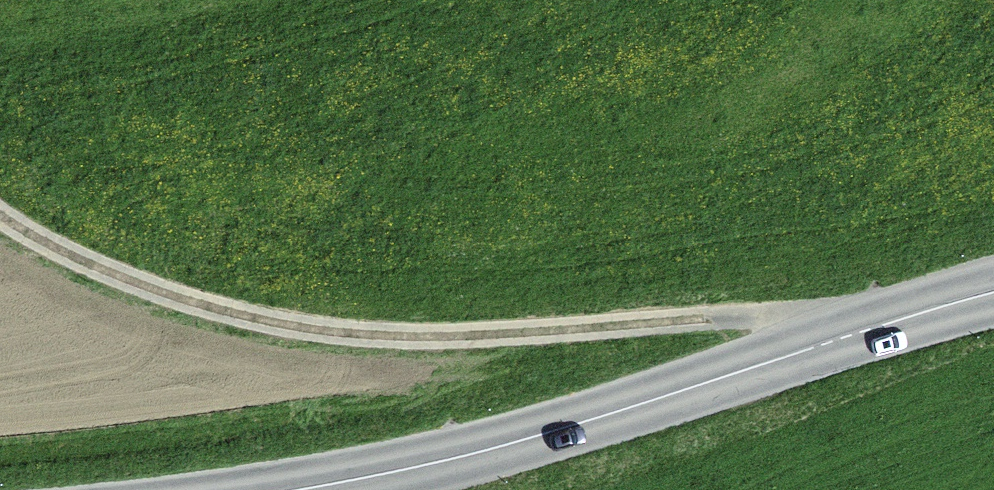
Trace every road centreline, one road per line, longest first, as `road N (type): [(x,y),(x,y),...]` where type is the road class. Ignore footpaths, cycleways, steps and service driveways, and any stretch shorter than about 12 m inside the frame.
road 1 (track): [(915,314),(398,339),(310,329),(140,285),(48,245),(0,215)]
road 2 (primary): [(296,489),(431,467),(534,438),(993,294)]

